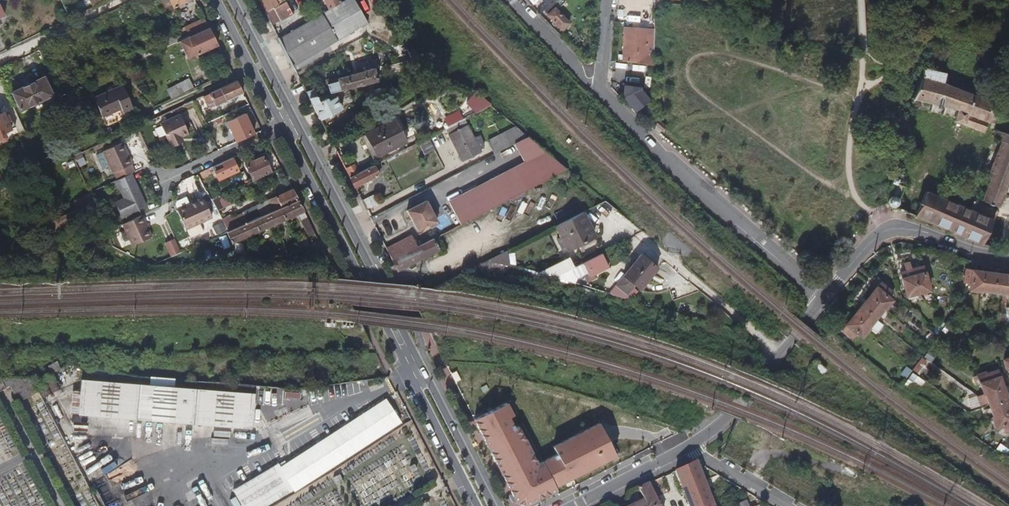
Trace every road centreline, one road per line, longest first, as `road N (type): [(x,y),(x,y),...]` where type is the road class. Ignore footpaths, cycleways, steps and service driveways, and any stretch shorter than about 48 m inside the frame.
road 1 (secondary): [(216,0),(478,505)]
road 2 (secondary): [(489,505),(233,0)]
road 3 (residential): [(597,91),(823,301)]
road 4 (residential): [(1008,260),(915,232),(882,232),(823,301)]
road 5 (residential): [(571,505),(690,444)]
road 6 (unclassified): [(727,418),(808,319)]
road 7 (track): [(975,153),(948,146),(905,205),(900,229)]
road 8 (residential): [(512,0),(597,91)]

